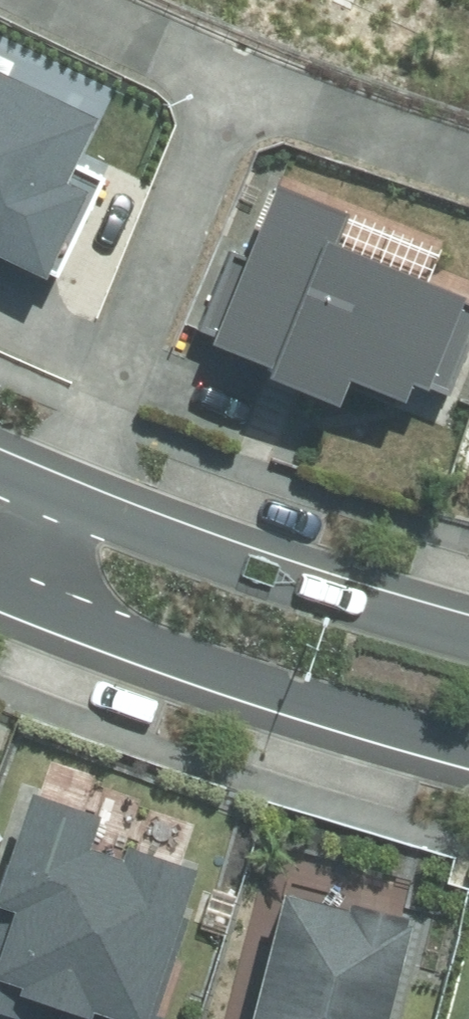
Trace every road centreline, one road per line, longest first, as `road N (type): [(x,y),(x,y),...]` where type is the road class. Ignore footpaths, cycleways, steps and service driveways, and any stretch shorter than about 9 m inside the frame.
road 1 (tertiary): [(468,752),(201,669),(15,595)]
road 2 (residential): [(58,497),(231,84)]
road 3 (tertiary): [(58,497),(468,641)]
road 4 (residential): [(468,162),(231,84)]
road 5 (residential): [(231,84),(65,0)]

